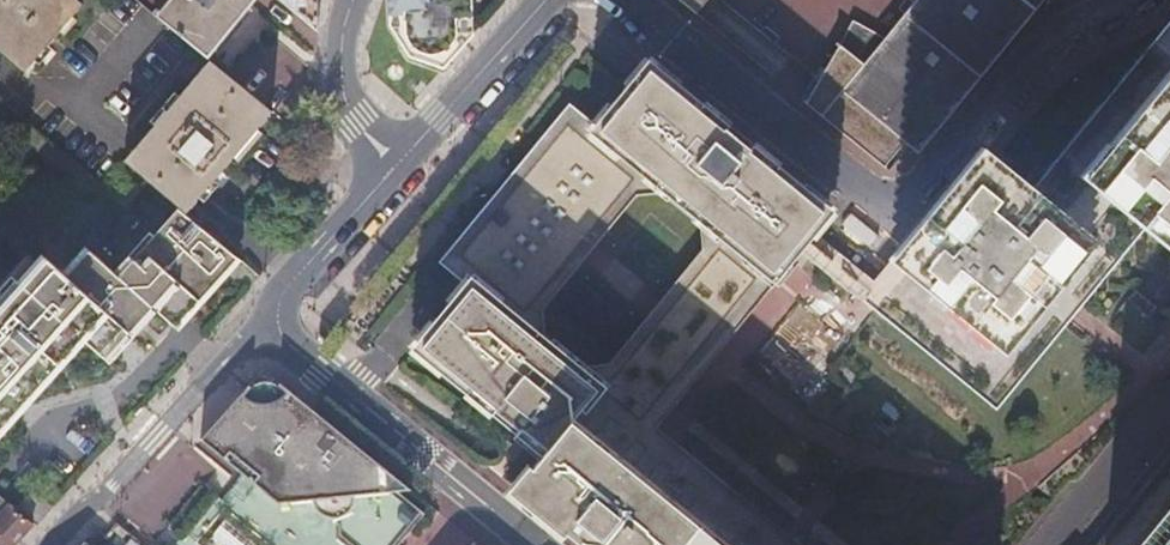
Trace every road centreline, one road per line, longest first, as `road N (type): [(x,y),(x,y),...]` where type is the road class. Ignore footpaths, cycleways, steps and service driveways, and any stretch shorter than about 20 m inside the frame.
road 1 (residential): [(276,315),(285,337),(317,368),(537,544)]
road 2 (residential): [(54,544),(276,315)]
road 3 (residential): [(399,164),(545,0)]
road 4 (residential): [(399,164),(283,293),(276,315)]
road 5 (residential): [(1047,544),(1147,420),(1169,404)]
road 6 (residential): [(399,164),(355,120),(343,90),(352,0)]

